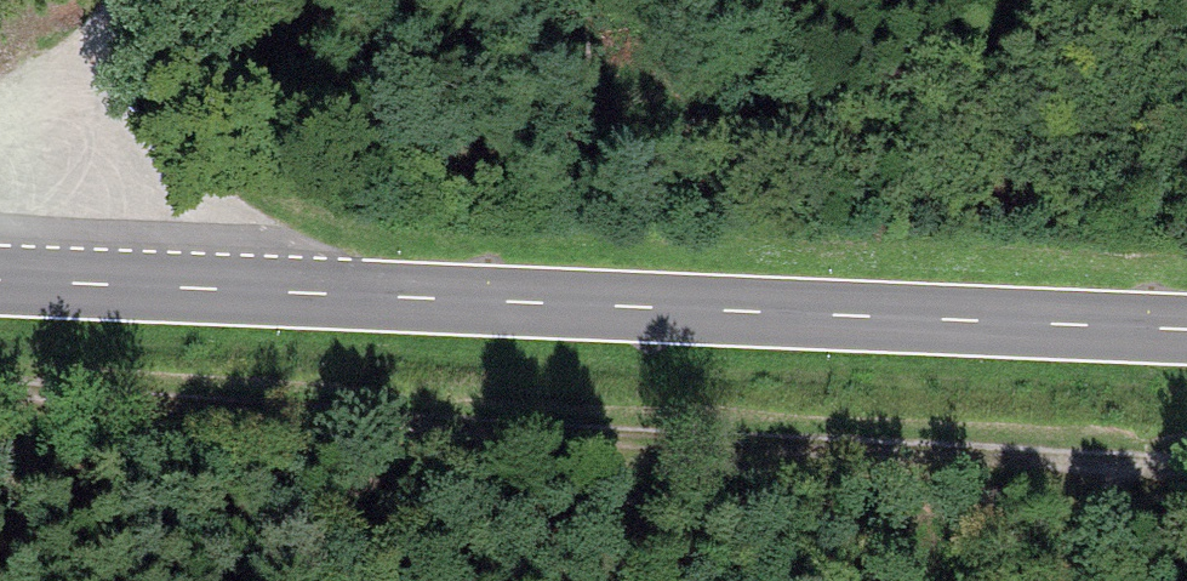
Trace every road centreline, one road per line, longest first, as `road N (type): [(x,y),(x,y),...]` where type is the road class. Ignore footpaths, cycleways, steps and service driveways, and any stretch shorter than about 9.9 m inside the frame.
road 1 (track): [(0,388),(1186,464)]
road 2 (secondary): [(1186,330),(0,277)]
road 3 (track): [(0,167),(121,0)]
road 4 (track): [(1107,462),(1074,580)]

